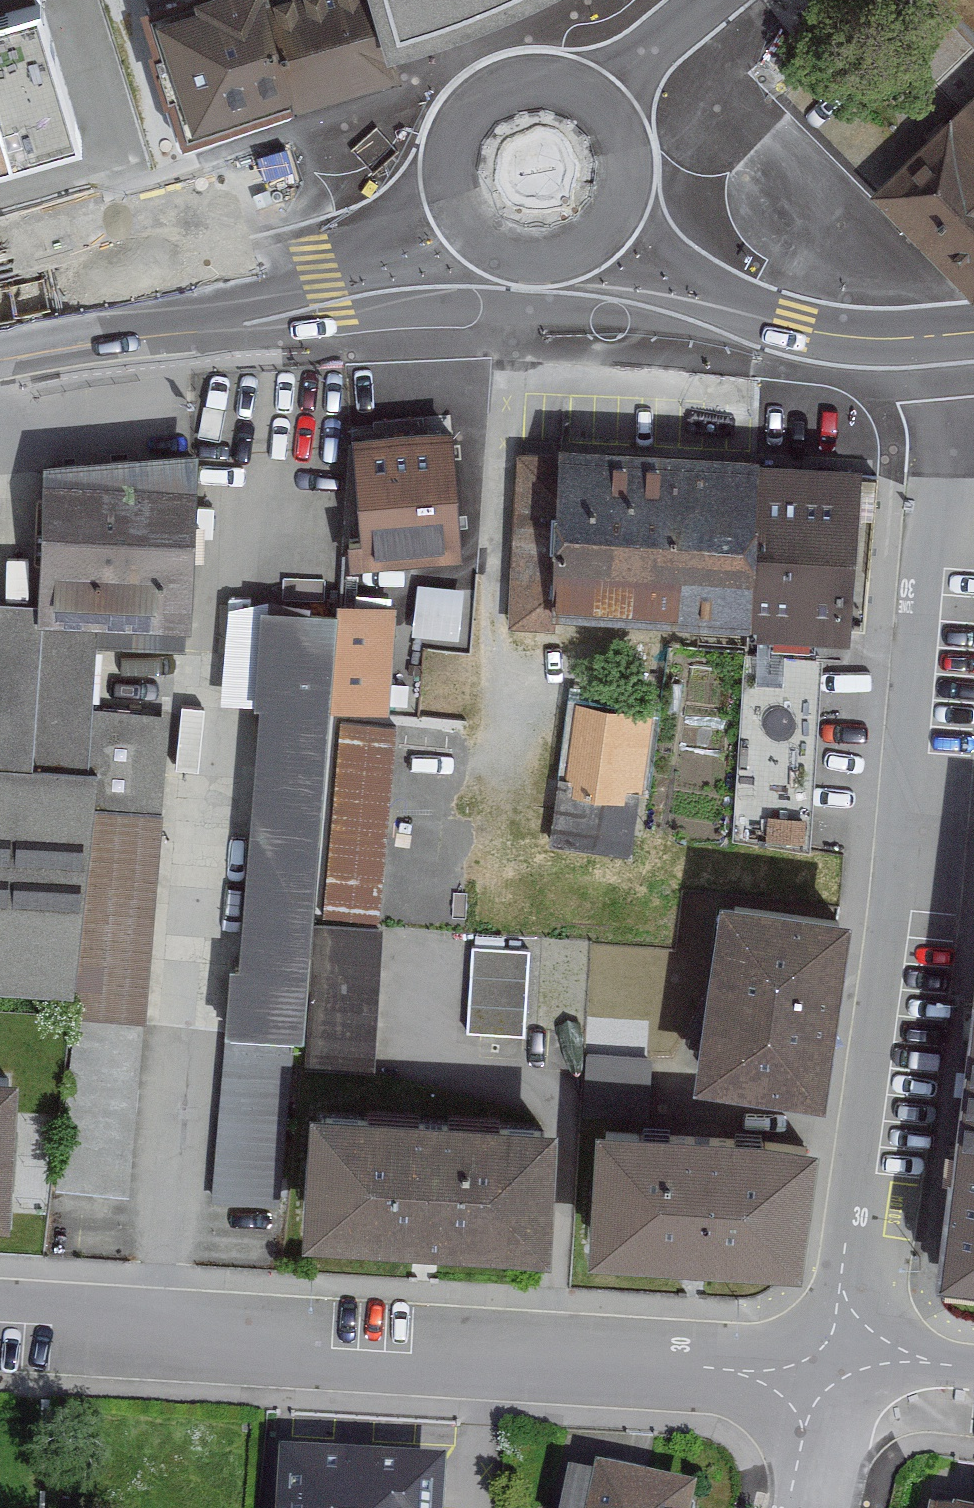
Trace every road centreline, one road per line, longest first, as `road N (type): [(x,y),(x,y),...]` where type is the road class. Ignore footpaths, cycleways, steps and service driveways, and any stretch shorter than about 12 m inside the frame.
road 1 (residential): [(955,335),(957,381),(861,1178),(813,1378)]
road 2 (residential): [(813,1378),(0,1310)]
road 3 (secondary): [(0,323),(445,249)]
road 4 (secondary): [(426,164),(0,309)]
road 5 (secondary): [(955,335),(861,339),(790,326),(619,243)]
road 6 (secondary): [(607,110),(581,91),(543,79),(500,82),(464,101),(438,130),(426,164)]
road 7 (secondary): [(445,249),(481,278),(521,290),(557,287),(591,272),(619,243)]
road 8 (residential): [(607,110),(745,0)]
road 9 (residential): [(973,1397),(813,1378)]
road 10 (secondary): [(619,243),(634,211),(636,172),(607,110)]
road 11 (residential): [(813,1378),(789,1507)]

